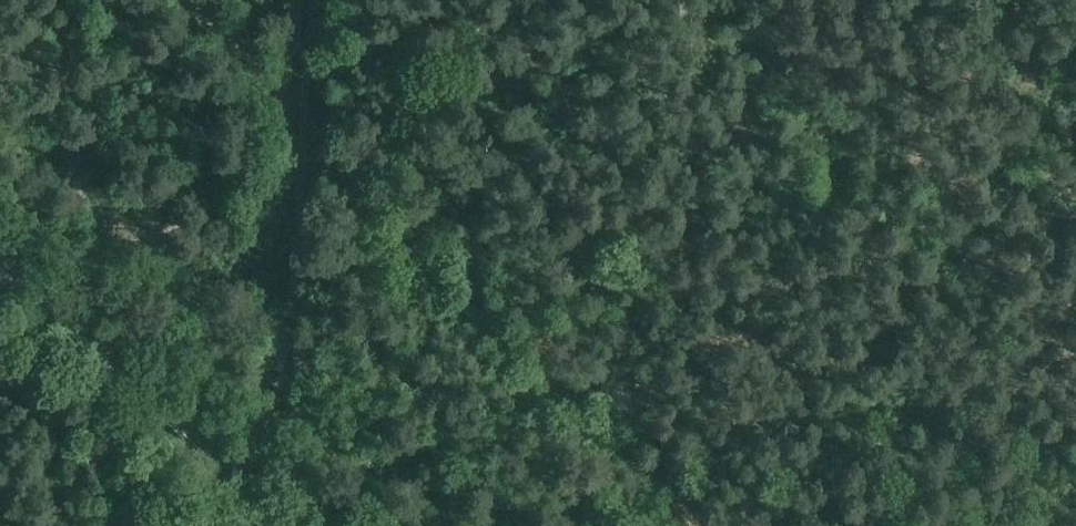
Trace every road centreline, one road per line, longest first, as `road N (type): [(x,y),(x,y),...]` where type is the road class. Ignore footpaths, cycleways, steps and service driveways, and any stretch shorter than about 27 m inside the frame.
road 1 (track): [(1075,8),(948,390)]
road 2 (primary): [(274,525),(0,257)]

